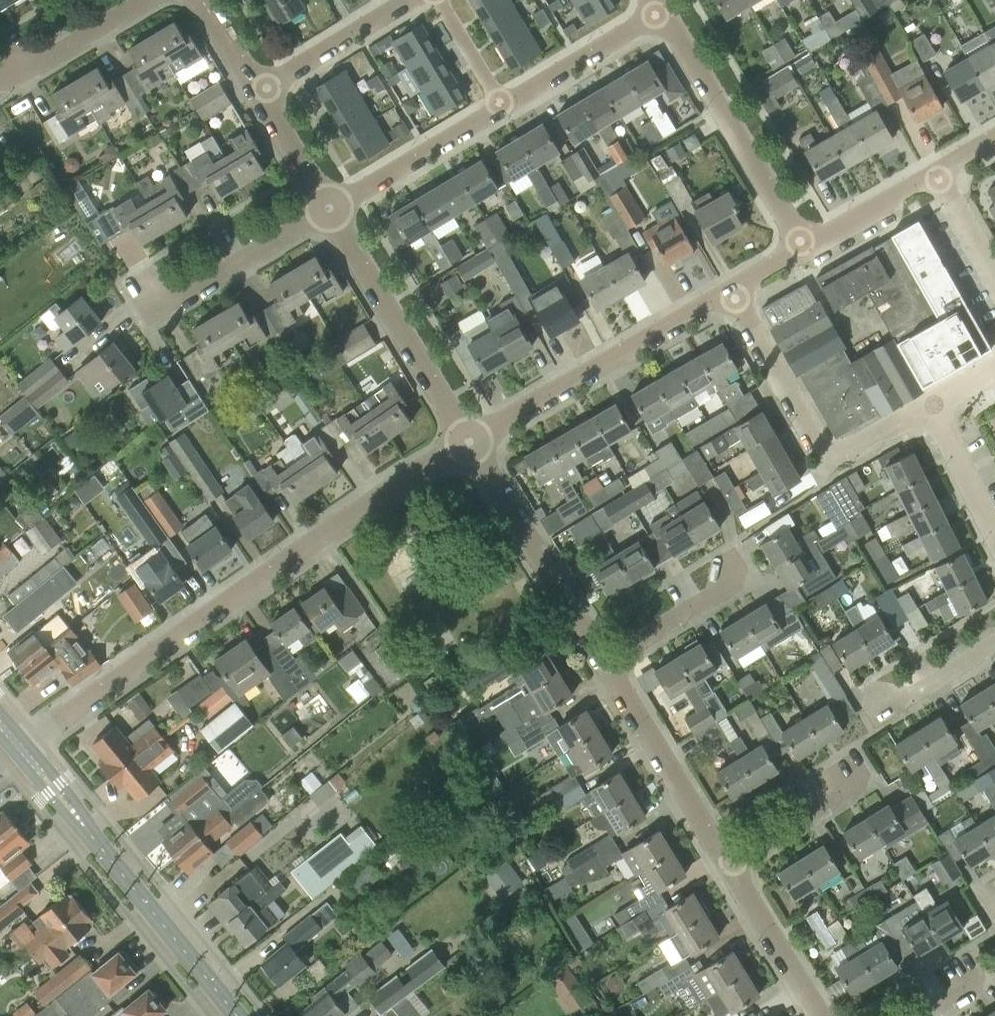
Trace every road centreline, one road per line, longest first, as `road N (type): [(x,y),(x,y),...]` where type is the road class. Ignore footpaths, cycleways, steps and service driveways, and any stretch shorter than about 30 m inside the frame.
road 1 (residential): [(20,746),(470,441)]
road 2 (tertiary): [(240,1015),(20,746)]
road 3 (residential): [(730,290),(827,455),(930,407)]
road 4 (residential): [(470,441),(730,290)]
road 5 (residential): [(804,246),(661,11)]
road 6 (residential): [(470,441),(327,210)]
road 7 (residential): [(603,661),(470,441)]
road 8 (residential): [(730,863),(603,661)]
road 9 (residential): [(139,283),(154,311),(327,210)]
road 10 (residential): [(327,210),(502,106)]
road 11 (residential): [(502,106),(661,11)]
road 12 (residential): [(603,661),(761,570)]
road 13 (residential): [(821,1015),(730,863)]
road 14 (residential): [(259,91),(410,0)]
road 15 (residential): [(0,83),(140,0)]
road 16 (residential): [(730,863),(863,776)]
road 17 (residential): [(994,548),(930,407)]
road 18 (residential): [(804,246),(937,170)]
road 19 (residential): [(327,210),(259,91)]
road 20 (residential): [(994,281),(937,170)]
road 21 (residential): [(440,0),(502,106)]
road 22 (residential): [(883,691),(942,677),(994,646)]

